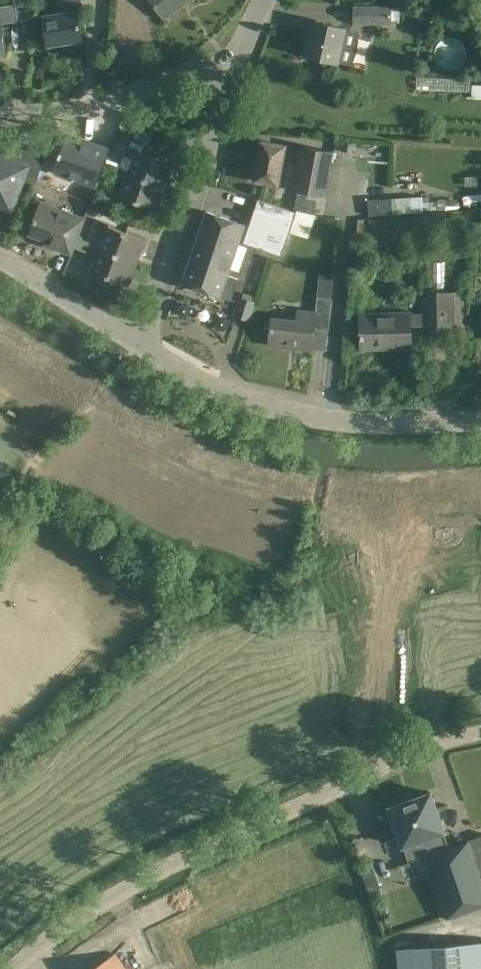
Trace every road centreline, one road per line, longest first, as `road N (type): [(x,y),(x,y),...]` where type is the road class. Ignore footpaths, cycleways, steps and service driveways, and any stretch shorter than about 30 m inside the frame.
road 1 (unclassified): [(16,968),(200,849),(440,746),(480,737)]
road 2 (unclassified): [(480,424),(329,422),(286,413),(236,399),(136,346)]
road 3 (residential): [(136,346),(235,77)]
road 4 (residential): [(0,118),(83,108),(191,70),(235,77)]
road 5 (unclassified): [(0,260),(136,346)]

